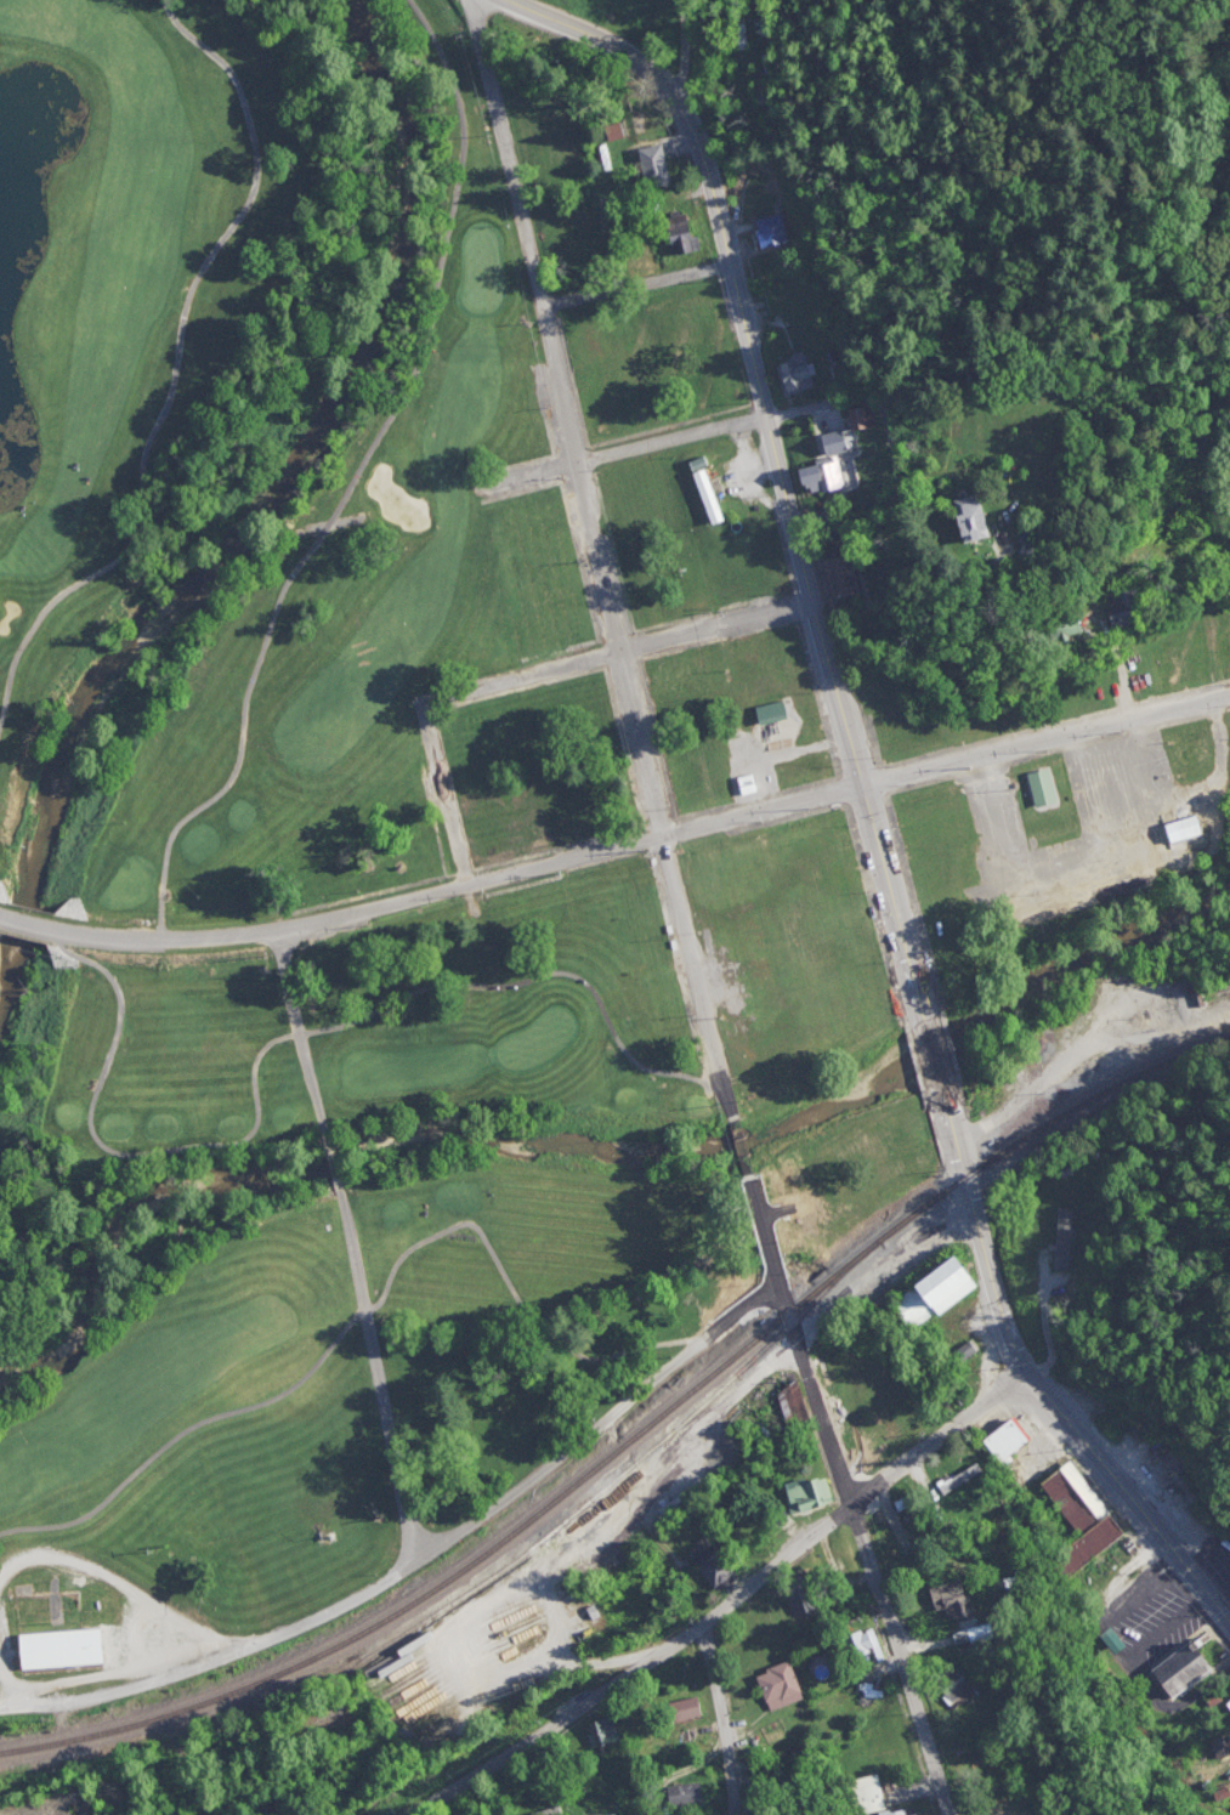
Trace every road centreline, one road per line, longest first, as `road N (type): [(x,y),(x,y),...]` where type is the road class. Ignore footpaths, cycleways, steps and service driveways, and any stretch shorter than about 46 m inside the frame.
road 1 (residential): [(775,1278),(473,0)]
road 2 (residential): [(1229,698),(280,935),(72,934),(0,907)]
road 3 (secondary): [(913,964),(814,608),(703,143),(679,102),(613,44),(499,0)]
road 4 (residential): [(0,1714),(237,1645),(419,1561),(509,1507),(775,1278)]
road 5 (residential): [(419,1561),(339,1157),(280,935)]
road 6 (secondary): [(1229,1638),(1086,1460),(1031,1376),(953,1119)]
road 7 (residential): [(950,1814),(856,1503),(775,1278)]
road 8 (residential): [(400,1814),(708,1621),(856,1503)]
road 9 (residential): [(430,707),(622,651),(814,608)]
road 10 (residential): [(856,1503),(1031,1376)]
road 11 (residential): [(734,1814),(708,1621)]
road 12 (residential): [(577,464),(765,415)]
road 13 (residential): [(543,308),(730,270)]
road 14 (residential): [(430,707),(464,884)]
road 15 (secondary): [(953,1119),(913,964)]

